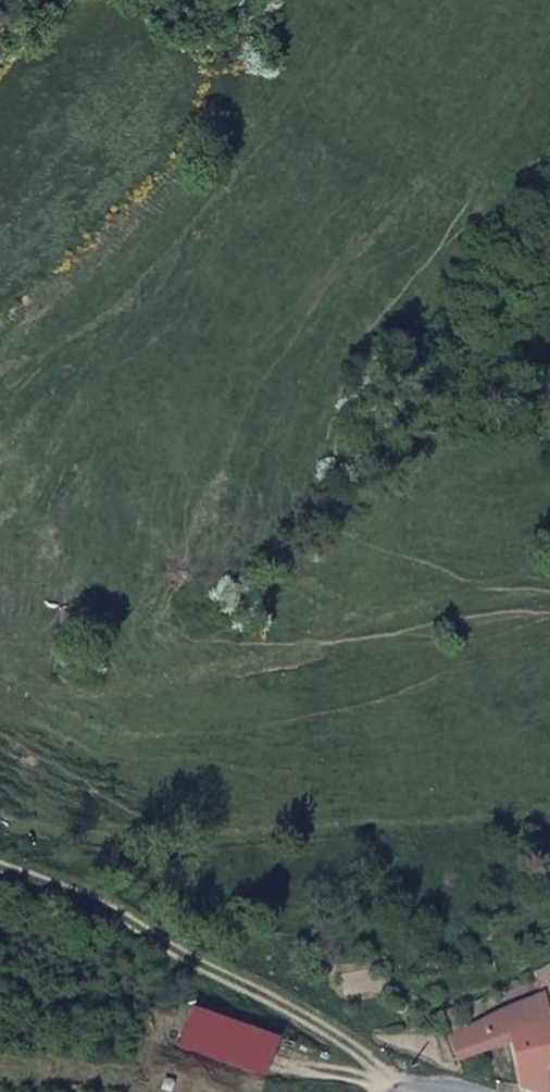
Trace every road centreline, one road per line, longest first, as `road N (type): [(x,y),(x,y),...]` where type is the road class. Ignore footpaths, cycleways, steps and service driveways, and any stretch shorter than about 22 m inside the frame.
road 1 (track): [(393,1091),(371,1063),(315,1020),(38,879),(0,868)]

